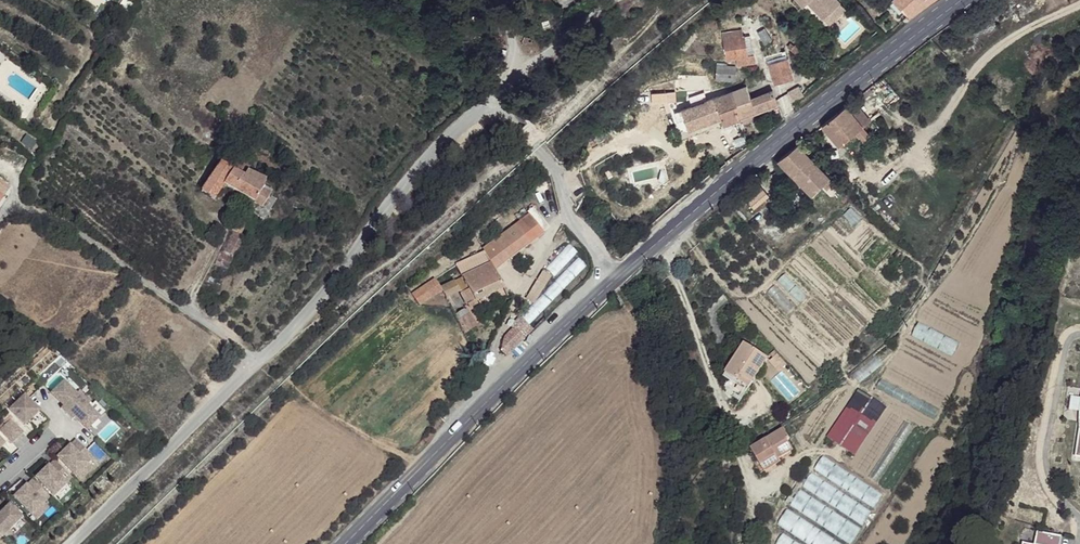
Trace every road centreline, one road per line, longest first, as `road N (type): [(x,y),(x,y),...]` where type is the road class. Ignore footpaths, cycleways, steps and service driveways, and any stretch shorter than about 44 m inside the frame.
road 1 (primary): [(959,0),(609,281)]
road 2 (primary): [(609,281),(350,543)]
road 3 (unclassified): [(253,364),(330,288),(450,136),(490,101)]
road 4 (residential): [(253,364),(134,270),(30,204),(10,201),(0,212)]
road 5 (unclassified): [(67,543),(253,364)]
road 6 (unclassified): [(490,101),(557,170),(568,215),(609,281)]

